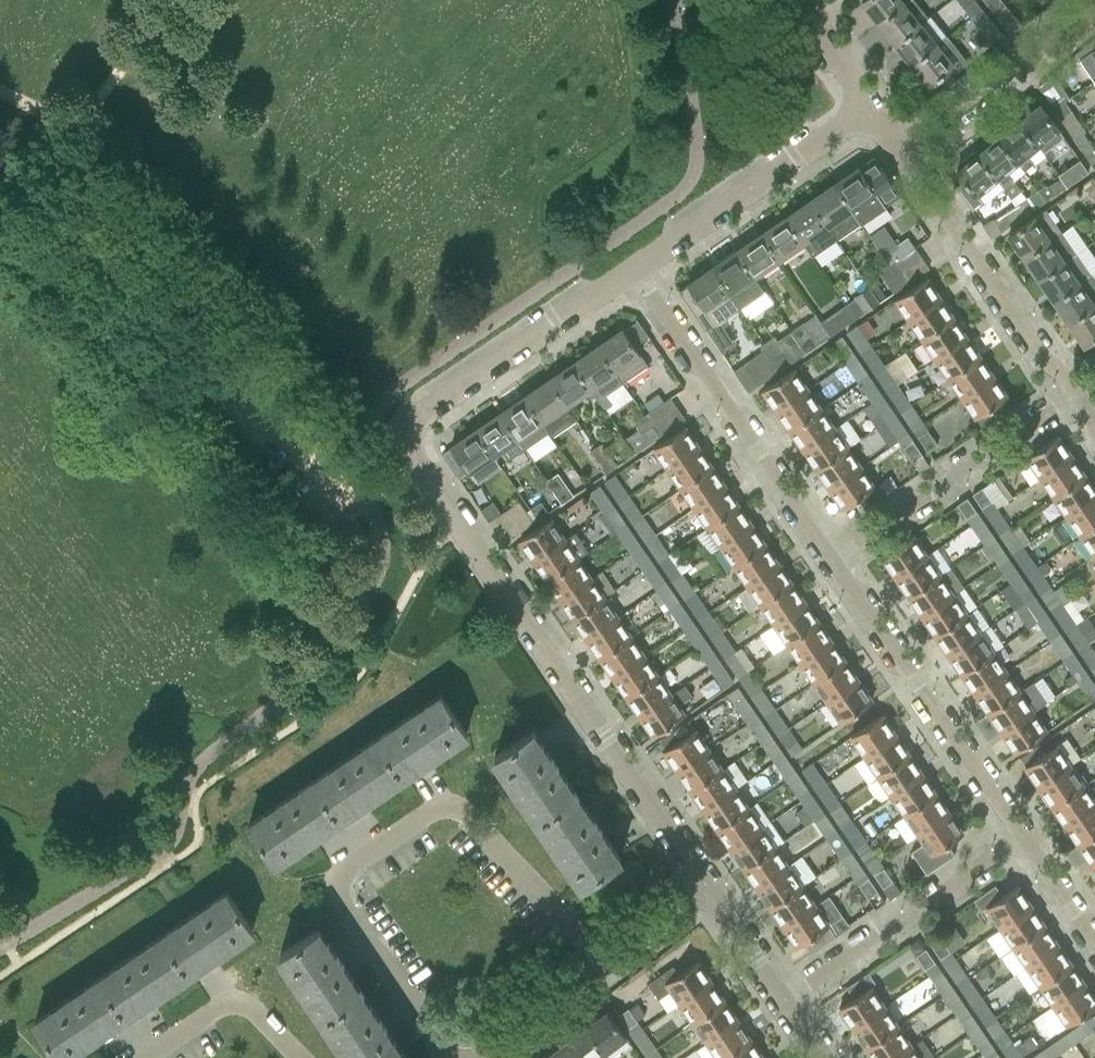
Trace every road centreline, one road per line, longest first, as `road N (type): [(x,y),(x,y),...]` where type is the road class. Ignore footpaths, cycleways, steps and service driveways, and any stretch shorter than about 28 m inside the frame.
road 1 (residential): [(704,892),(414,464),(420,415),(630,271)]
road 2 (residential): [(443,1057),(339,903),(339,877),(432,809),(457,812),(606,964)]
road 3 (track): [(0,267),(56,314),(348,636)]
road 4 (track): [(0,92),(156,197),(370,431)]
road 5 (residential): [(630,271),(834,566)]
road 6 (residential): [(834,566),(1021,843)]
road 7 (residential): [(1070,399),(913,186),(899,151)]
road 8 (residential): [(1021,843),(780,1008)]
road 9 (residential): [(630,271),(866,103)]
road 10 (track): [(0,226),(181,0)]
road 11 (residential): [(1070,399),(834,566)]
road 12 (residential): [(899,151),(1090,0)]
road 13 (residential): [(160,1057),(223,1015),(246,1012),(296,1057)]
road 14 (residential): [(478,1057),(606,964)]
road 15 (residential): [(780,1008),(704,892)]
road 16 (residential): [(1021,843),(1094,951)]
road 17 (residential): [(866,103),(800,0)]
road 18 (residential): [(606,964),(704,892)]

